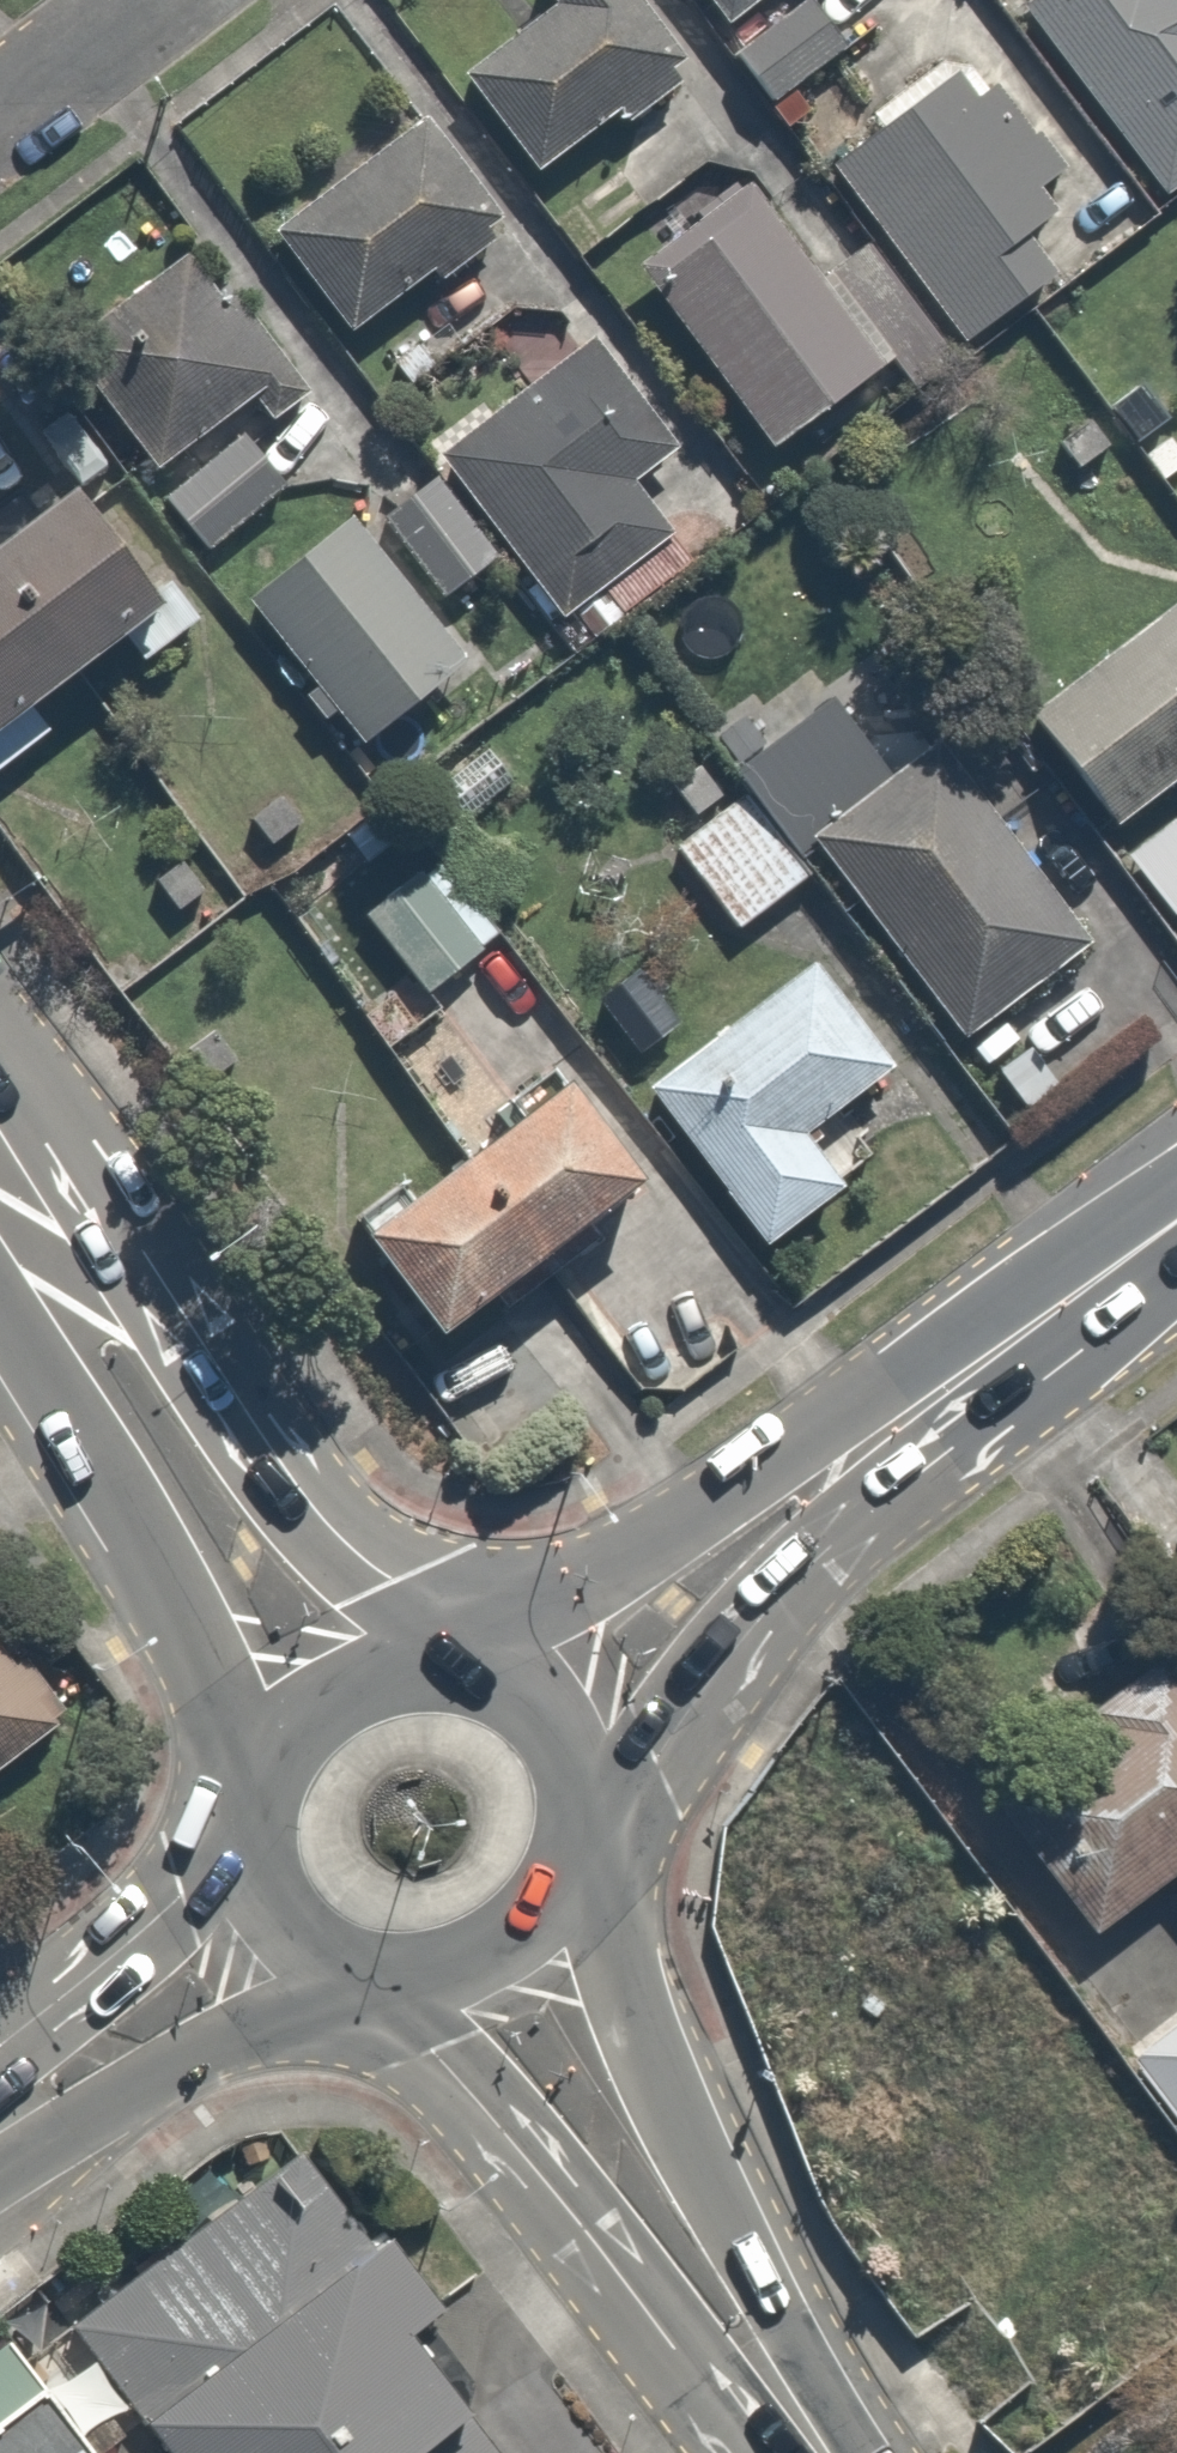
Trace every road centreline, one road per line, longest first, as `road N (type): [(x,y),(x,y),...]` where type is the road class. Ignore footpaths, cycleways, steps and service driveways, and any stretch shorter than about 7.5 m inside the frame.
road 1 (secondary): [(0,1079),(234,1446),(391,1582),(445,1662)]
road 2 (secondary): [(574,1869),(679,2129),(835,2452)]
road 3 (secondary): [(793,2452),(685,2359),(379,1981)]
road 4 (secondary): [(961,1377),(858,1521),(747,1636),(655,1761),(581,1828)]
road 5 (secondary): [(465,1667),(762,1464),(961,1377)]
road 6 (secondary): [(260,1778),(173,1594),(0,1315)]
road 7 (secondary): [(348,1970),(0,2163)]
road 8 (secondary): [(0,2055),(254,1829)]
road 9 (secondary): [(1176,1222),(961,1377)]
road 10 (secondary): [(574,1869),(553,1914),(519,1950),(476,1975),(428,1985),(379,1981)]
road 11 (secondary): [(260,1778),(280,1735),(311,1699),(352,1674),(398,1661),(445,1662)]
road 12 (secondary): [(465,1667),(537,1712),(577,1786),(581,1828)]
road 13 (residential): [(145,0),(0,112)]
road 14 (secondary): [(348,1970),(311,1946),(281,1913),(262,1873),(254,1829)]

